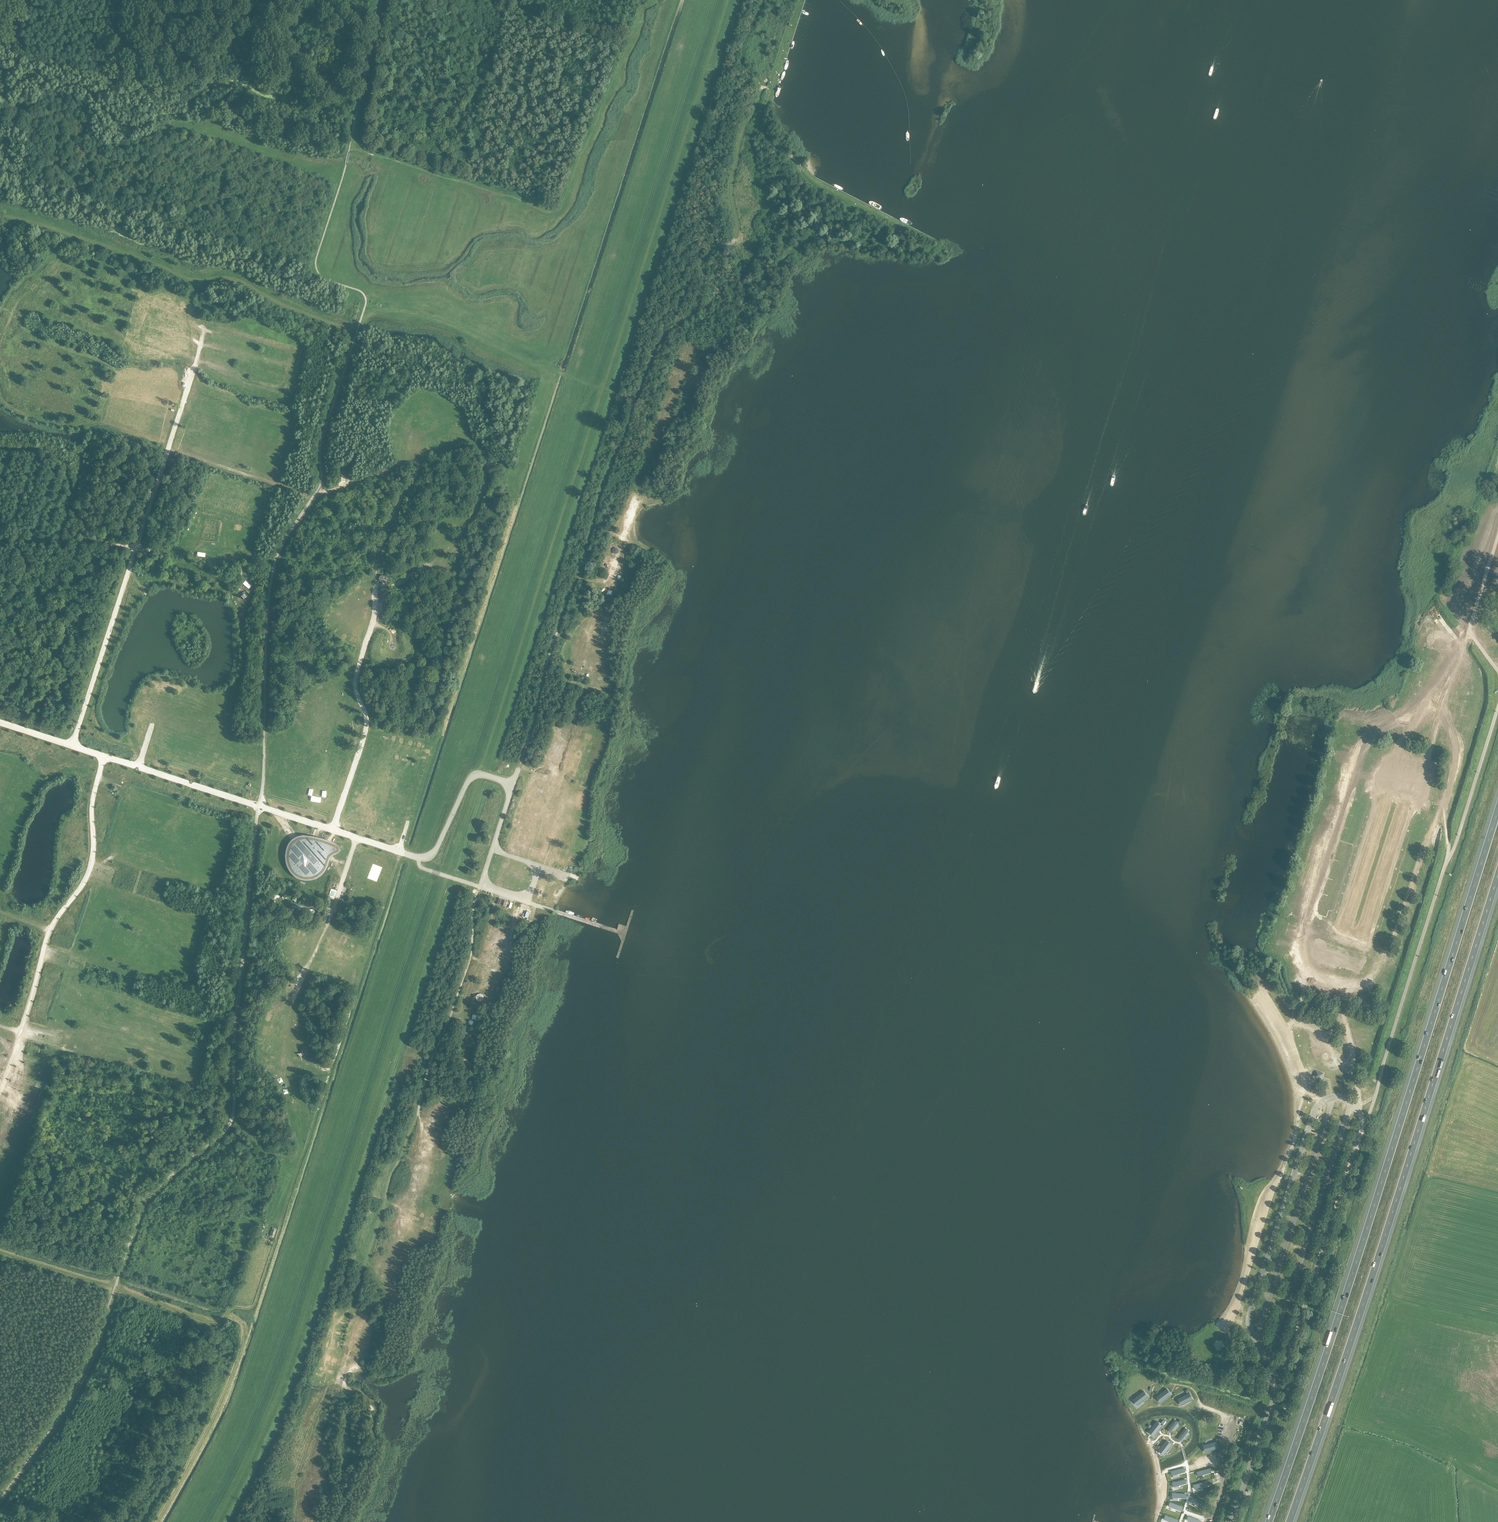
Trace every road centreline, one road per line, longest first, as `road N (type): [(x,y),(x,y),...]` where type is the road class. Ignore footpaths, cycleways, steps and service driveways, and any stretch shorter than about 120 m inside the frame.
road 1 (track): [(760,0),(738,68),(760,90),(732,184),(736,234),(644,365),(513,784)]
road 2 (motorway): [(1497,808),(1267,1521)]
road 3 (motorway): [(1289,1521),(1497,878)]
road 4 (track): [(480,887),(474,947),(350,1311),(292,1521)]
road 5 (track): [(640,0),(623,64),(557,211),(351,147)]
road 6 (track): [(0,214),(183,277),(242,285),(357,332)]
road 7 (track): [(363,316),(398,308),(432,314),(491,349),(633,398)]
road 8 (track): [(222,1321),(0,1247)]
road 9 (track): [(12,1055),(232,1116)]

